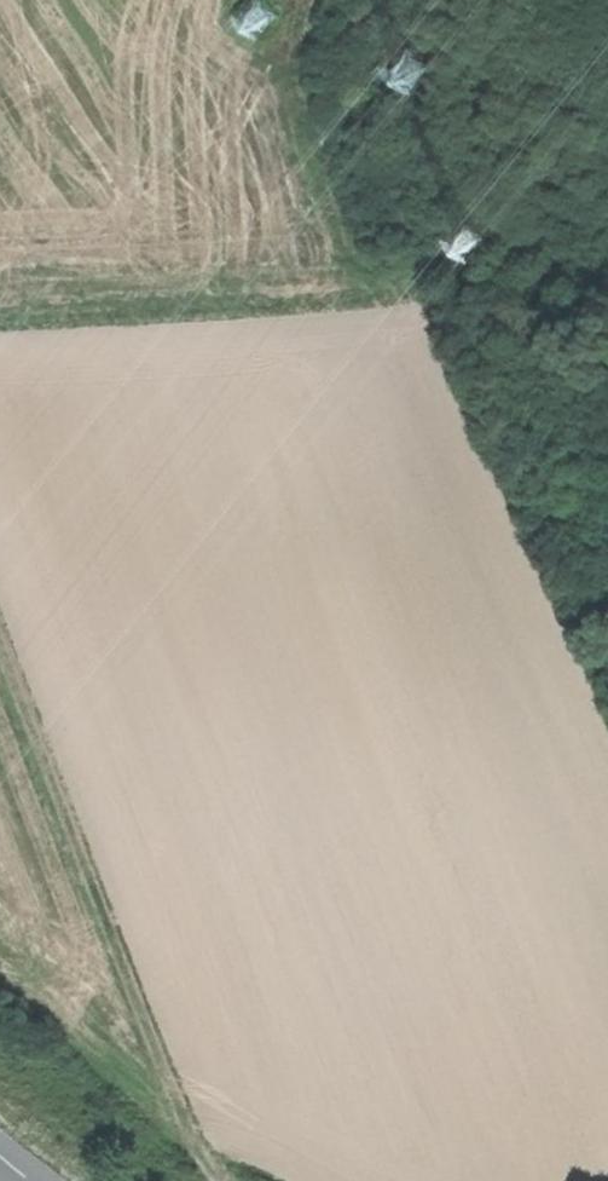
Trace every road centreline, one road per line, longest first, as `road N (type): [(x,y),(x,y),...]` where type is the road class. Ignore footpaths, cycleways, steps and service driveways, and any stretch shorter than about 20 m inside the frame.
road 1 (track): [(220,1180),(158,1065),(0,634)]

